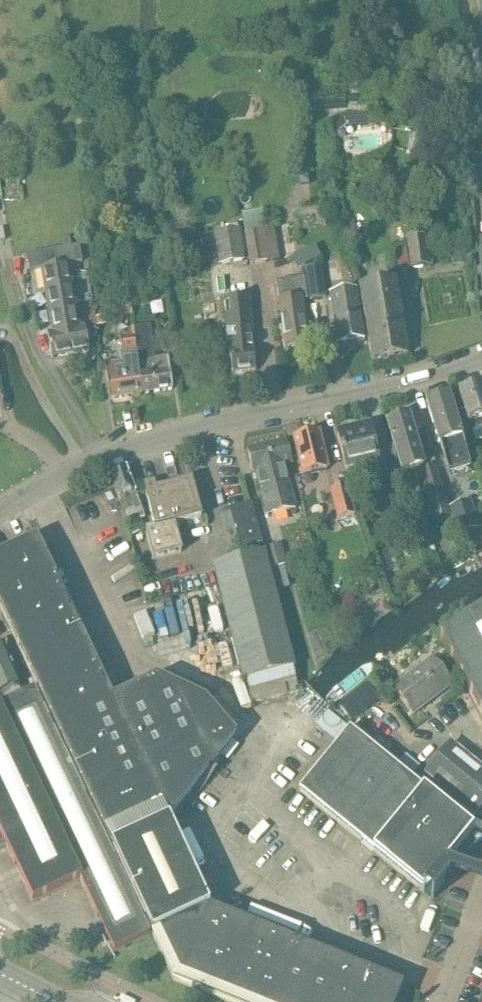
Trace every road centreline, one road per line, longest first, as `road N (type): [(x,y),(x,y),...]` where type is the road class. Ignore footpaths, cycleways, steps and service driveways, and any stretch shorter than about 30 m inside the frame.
road 1 (tertiary): [(481,357),(87,464),(0,513)]
road 2 (unclassified): [(441,1001),(481,886)]

